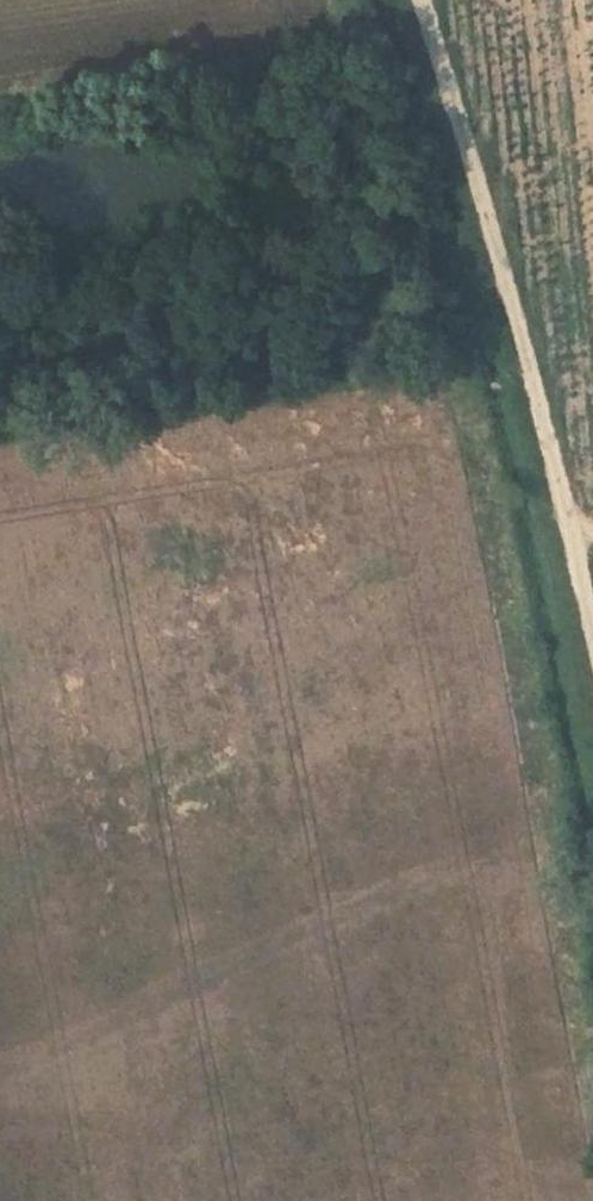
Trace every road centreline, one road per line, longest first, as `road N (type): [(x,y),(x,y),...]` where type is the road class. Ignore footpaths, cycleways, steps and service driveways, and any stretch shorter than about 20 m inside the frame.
road 1 (track): [(592,637),(573,535),(425,0)]

